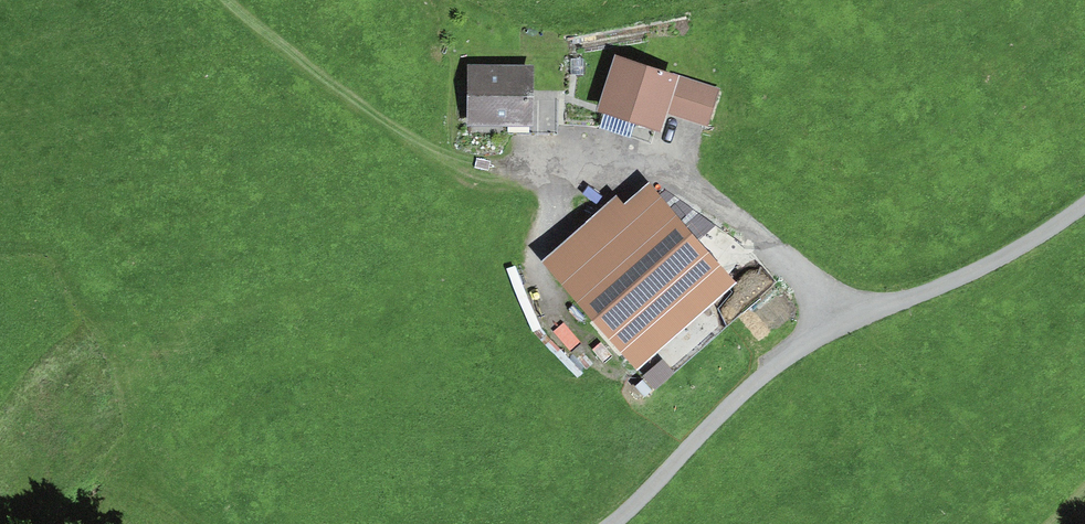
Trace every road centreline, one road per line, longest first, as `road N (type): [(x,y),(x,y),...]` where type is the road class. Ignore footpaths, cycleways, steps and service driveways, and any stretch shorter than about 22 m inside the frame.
road 1 (track): [(228,0),(388,123),(457,162),(508,169),(537,156),(619,167),(676,189),(837,324)]
road 2 (unclassified): [(612,523),(756,380),(837,324),(1017,251),(1084,203)]

